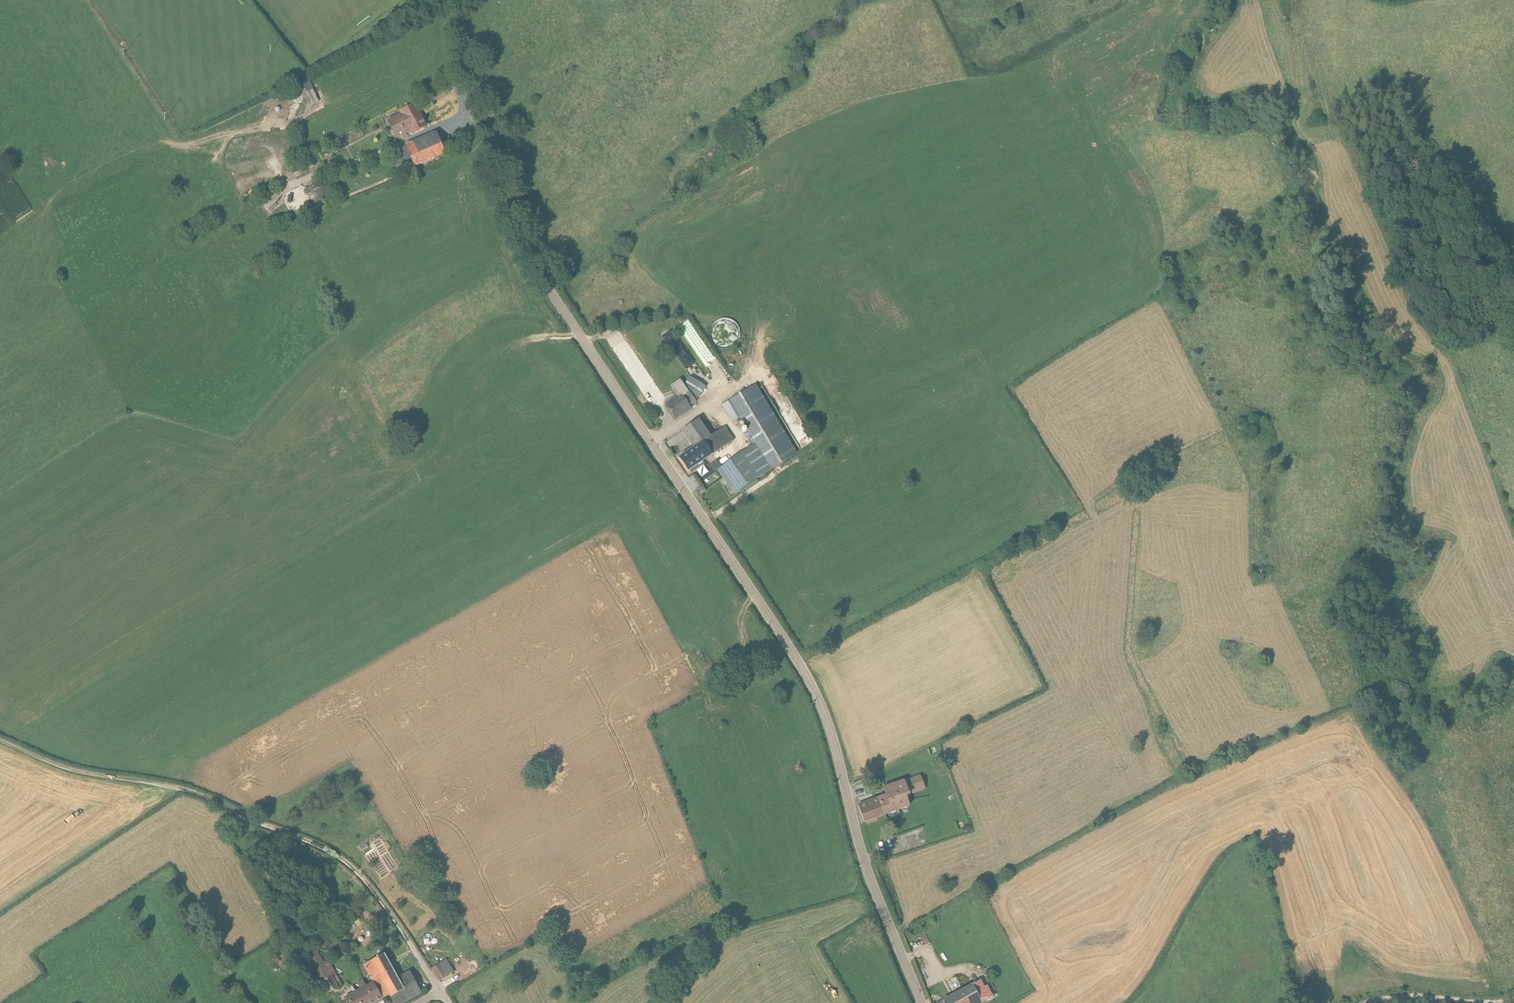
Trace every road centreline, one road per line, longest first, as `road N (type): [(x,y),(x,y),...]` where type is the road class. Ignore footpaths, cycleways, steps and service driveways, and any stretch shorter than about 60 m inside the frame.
road 1 (unclassified): [(920,1002),(864,865),(806,675),(519,240),(490,116),(450,0)]
road 2 (track): [(407,944),(355,872),(314,848),(185,793),(80,775),(0,742)]
road 3 (track): [(1360,1002),(1405,994),(1513,996)]
road 4 (track): [(704,522),(826,448)]

